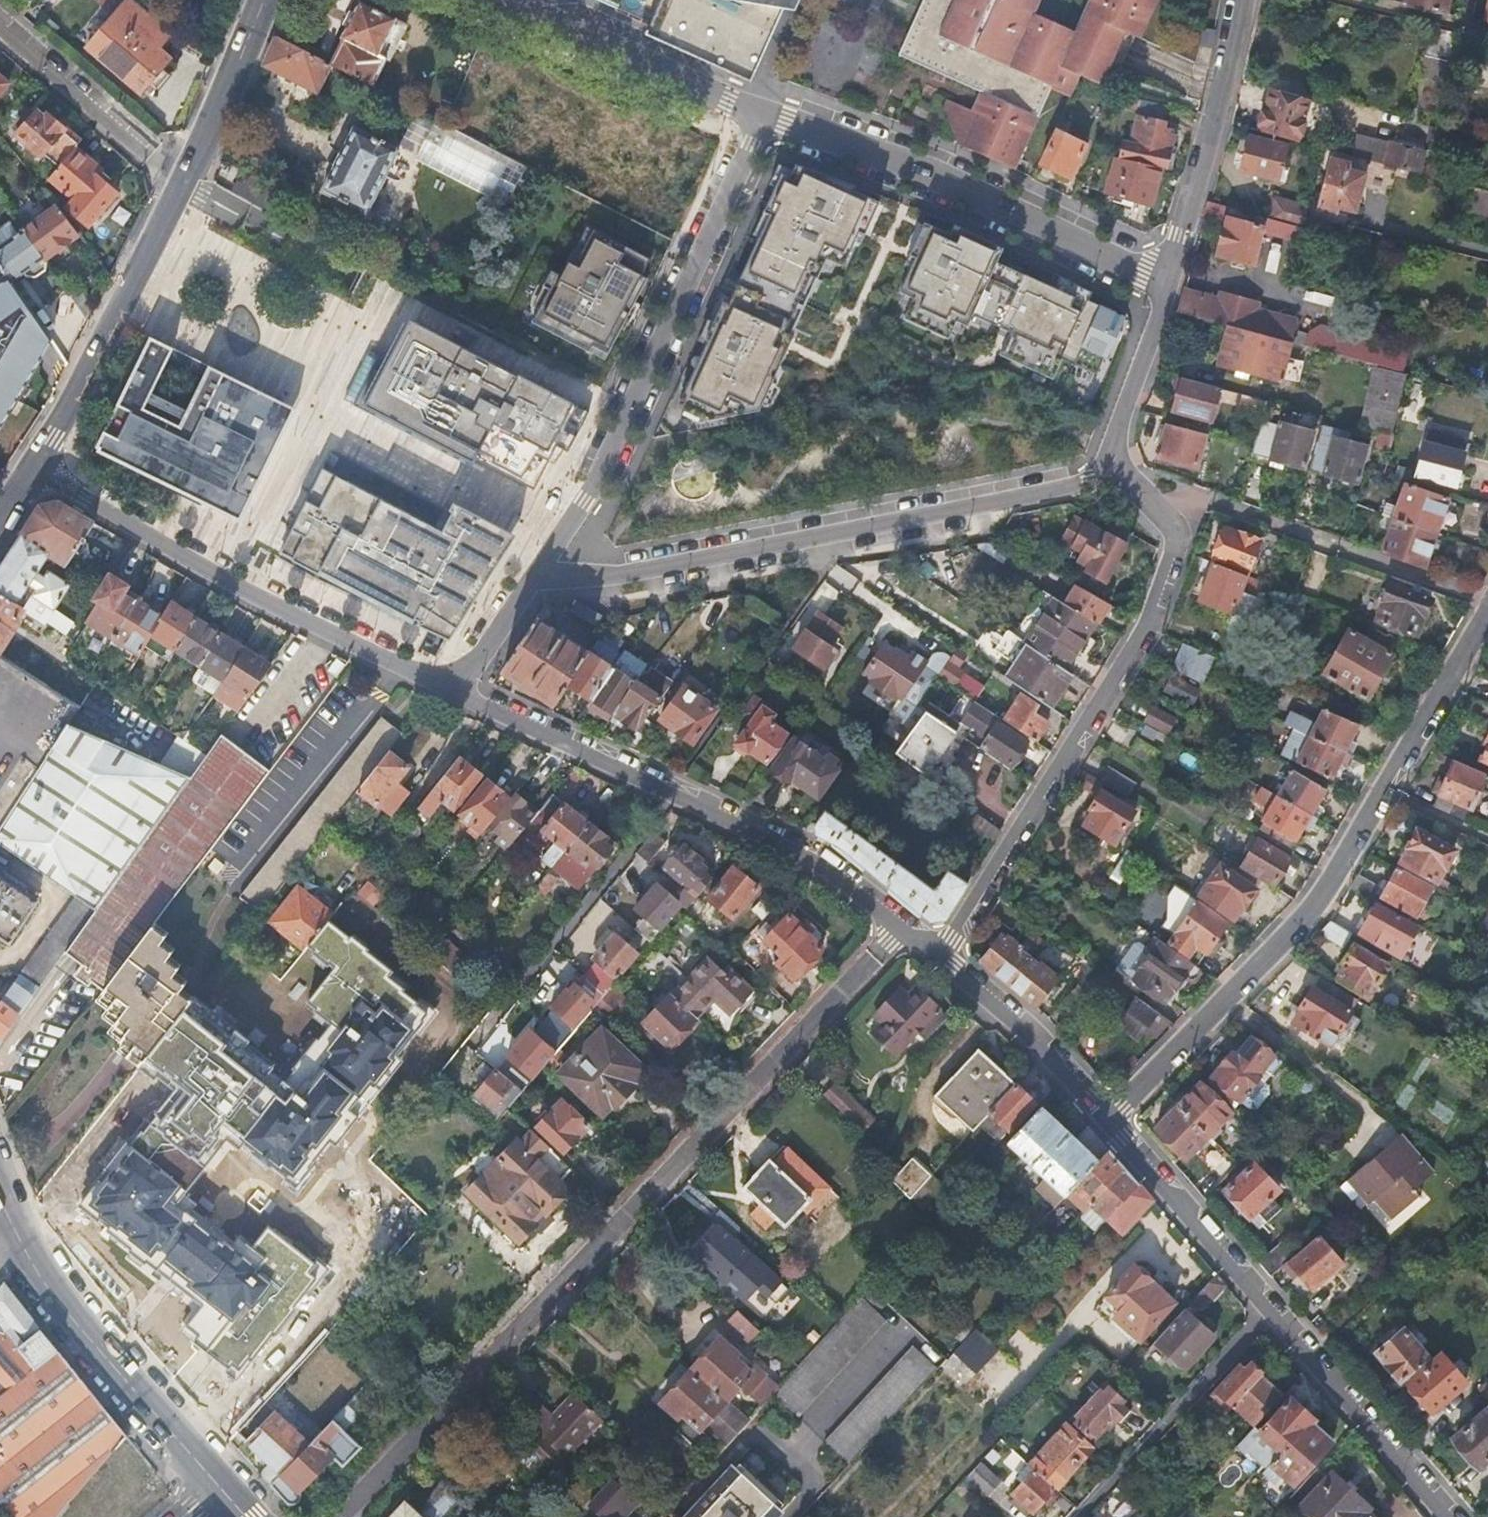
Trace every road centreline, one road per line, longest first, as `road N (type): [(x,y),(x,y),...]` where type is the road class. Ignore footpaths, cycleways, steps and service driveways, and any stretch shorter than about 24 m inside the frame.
road 1 (residential): [(340,1516),(903,928)]
road 2 (residential): [(1112,1117),(1324,902),(1487,607)]
road 3 (residential): [(529,593),(1087,489),(1120,470)]
road 4 (residential): [(941,955),(1151,626),(1180,528),(1164,502),(1120,470)]
road 5 (residential): [(529,593),(588,502),(772,117)]
road 6 (residential): [(454,699),(820,865),(903,928)]
road 7 (residential): [(35,471),(454,699)]
road 8 (residential): [(772,117),(928,170),(1169,282)]
road 9 (primary): [(221,1487),(46,1288),(0,1197)]
road 10 (secondary): [(35,471),(184,183)]
road 11 (residential): [(1169,282),(1228,84),(1244,0)]
road 12 (residential): [(1270,1311),(1077,1516)]
road 13 (residential): [(493,0),(751,109)]
road 14 (residential): [(1270,1311),(1448,1516)]
road 15 (residential): [(1112,1117),(1270,1311)]
road 16 (residential): [(184,183),(0,21)]
road 17 (residential): [(941,955),(1031,1029),(1112,1117)]
road 18 (secondary): [(184,183),(267,0)]
road 19 (residential): [(1120,470),(1169,282)]
road 20 (residential): [(454,699),(507,608),(529,593)]

